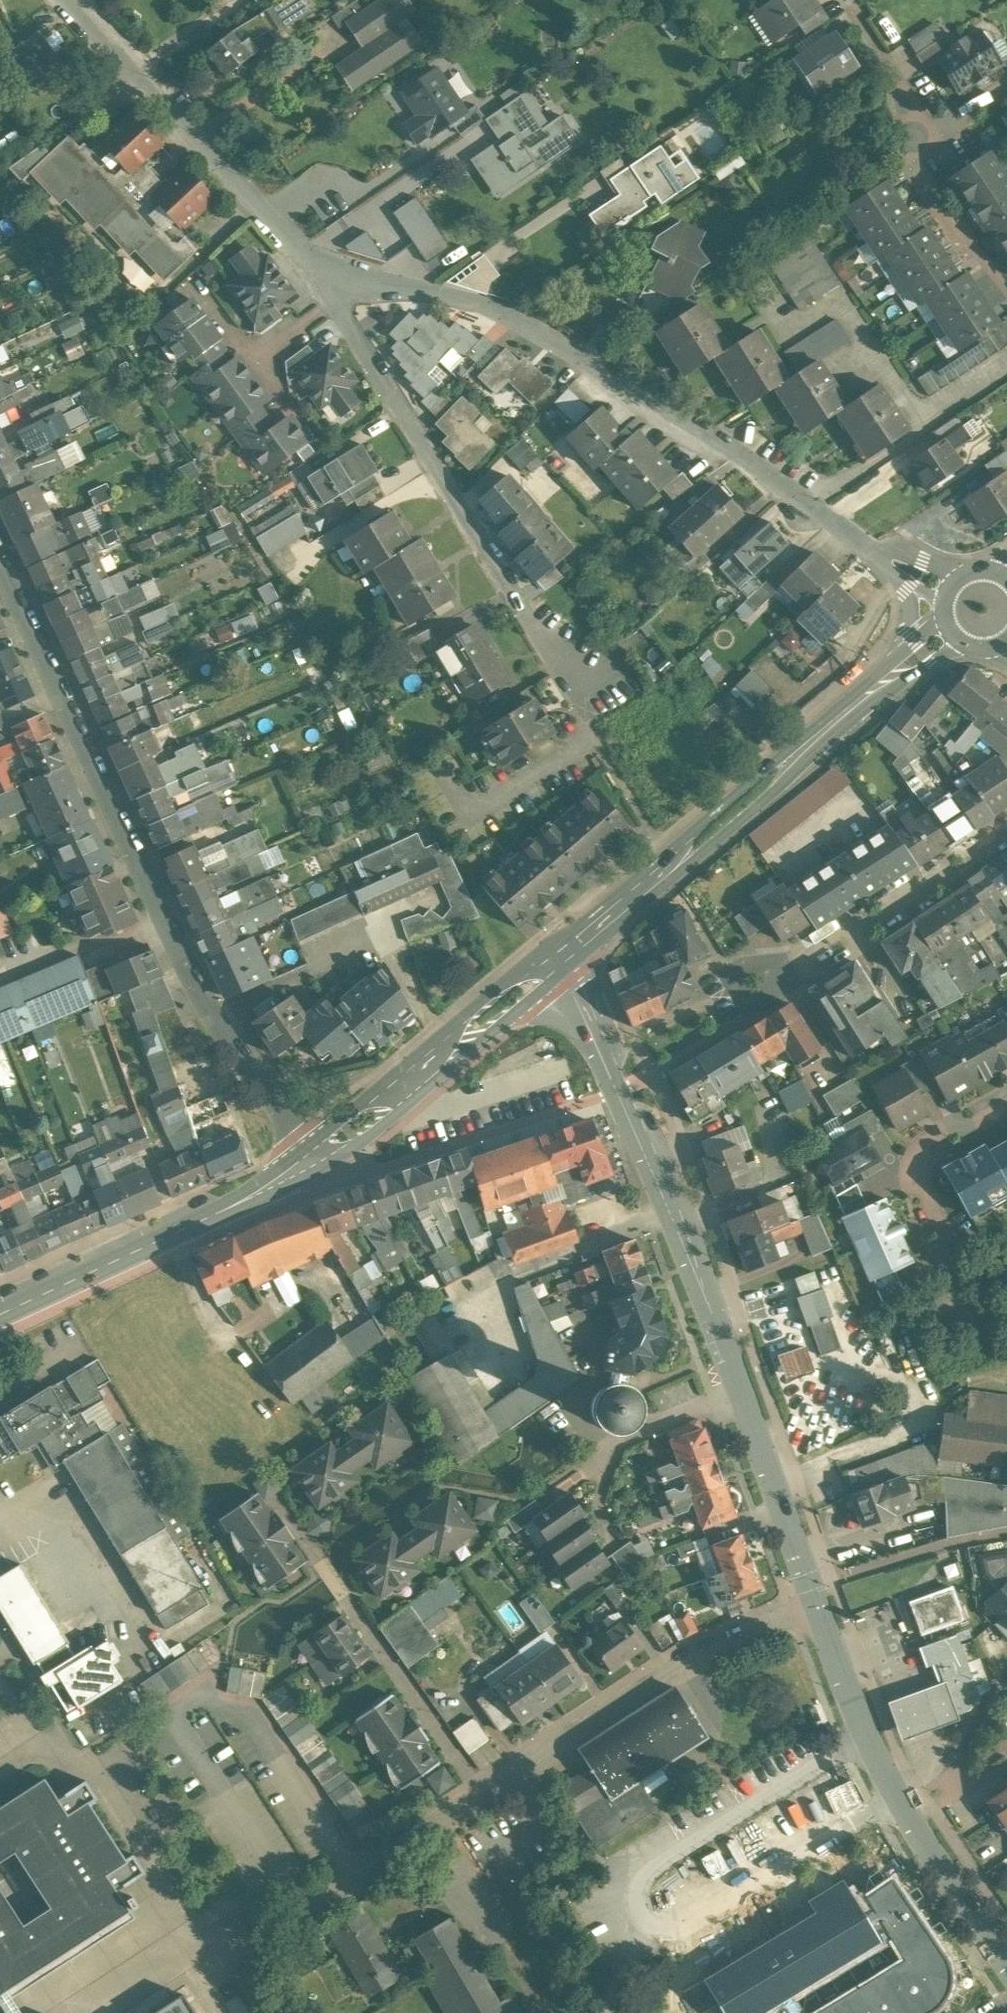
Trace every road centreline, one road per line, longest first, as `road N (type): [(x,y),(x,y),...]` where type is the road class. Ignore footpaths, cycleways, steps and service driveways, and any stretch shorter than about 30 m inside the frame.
road 1 (tertiary): [(818,1611),(675,1214),(598,1035),(549,967)]
road 2 (residential): [(0,582),(194,982),(316,1157)]
road 3 (residential): [(318,277),(493,309),(554,338),(858,540)]
road 4 (residential): [(590,729),(572,682),(318,277)]
road 5 (tertiary): [(1006,1964),(885,1778),(818,1611)]
road 6 (tertiary): [(844,715),(549,967)]
road 7 (residential): [(818,1611),(707,1647),(480,1792)]
road 8 (residential): [(318,277),(69,0)]
road 9 (tertiary): [(316,1157),(224,1210),(0,1314)]
road 10 (residential): [(281,1508),(480,1792)]
road 11 (residential): [(1006,828),(719,1017)]
road 12 (residential): [(983,1350),(915,1184),(918,1159),(937,1138),(1006,1099)]
road 13 (tertiary): [(549,967),(316,1157)]
road 14 (residential): [(480,1792),(282,1923)]
road 15 (tertiary): [(844,715),(959,641)]

